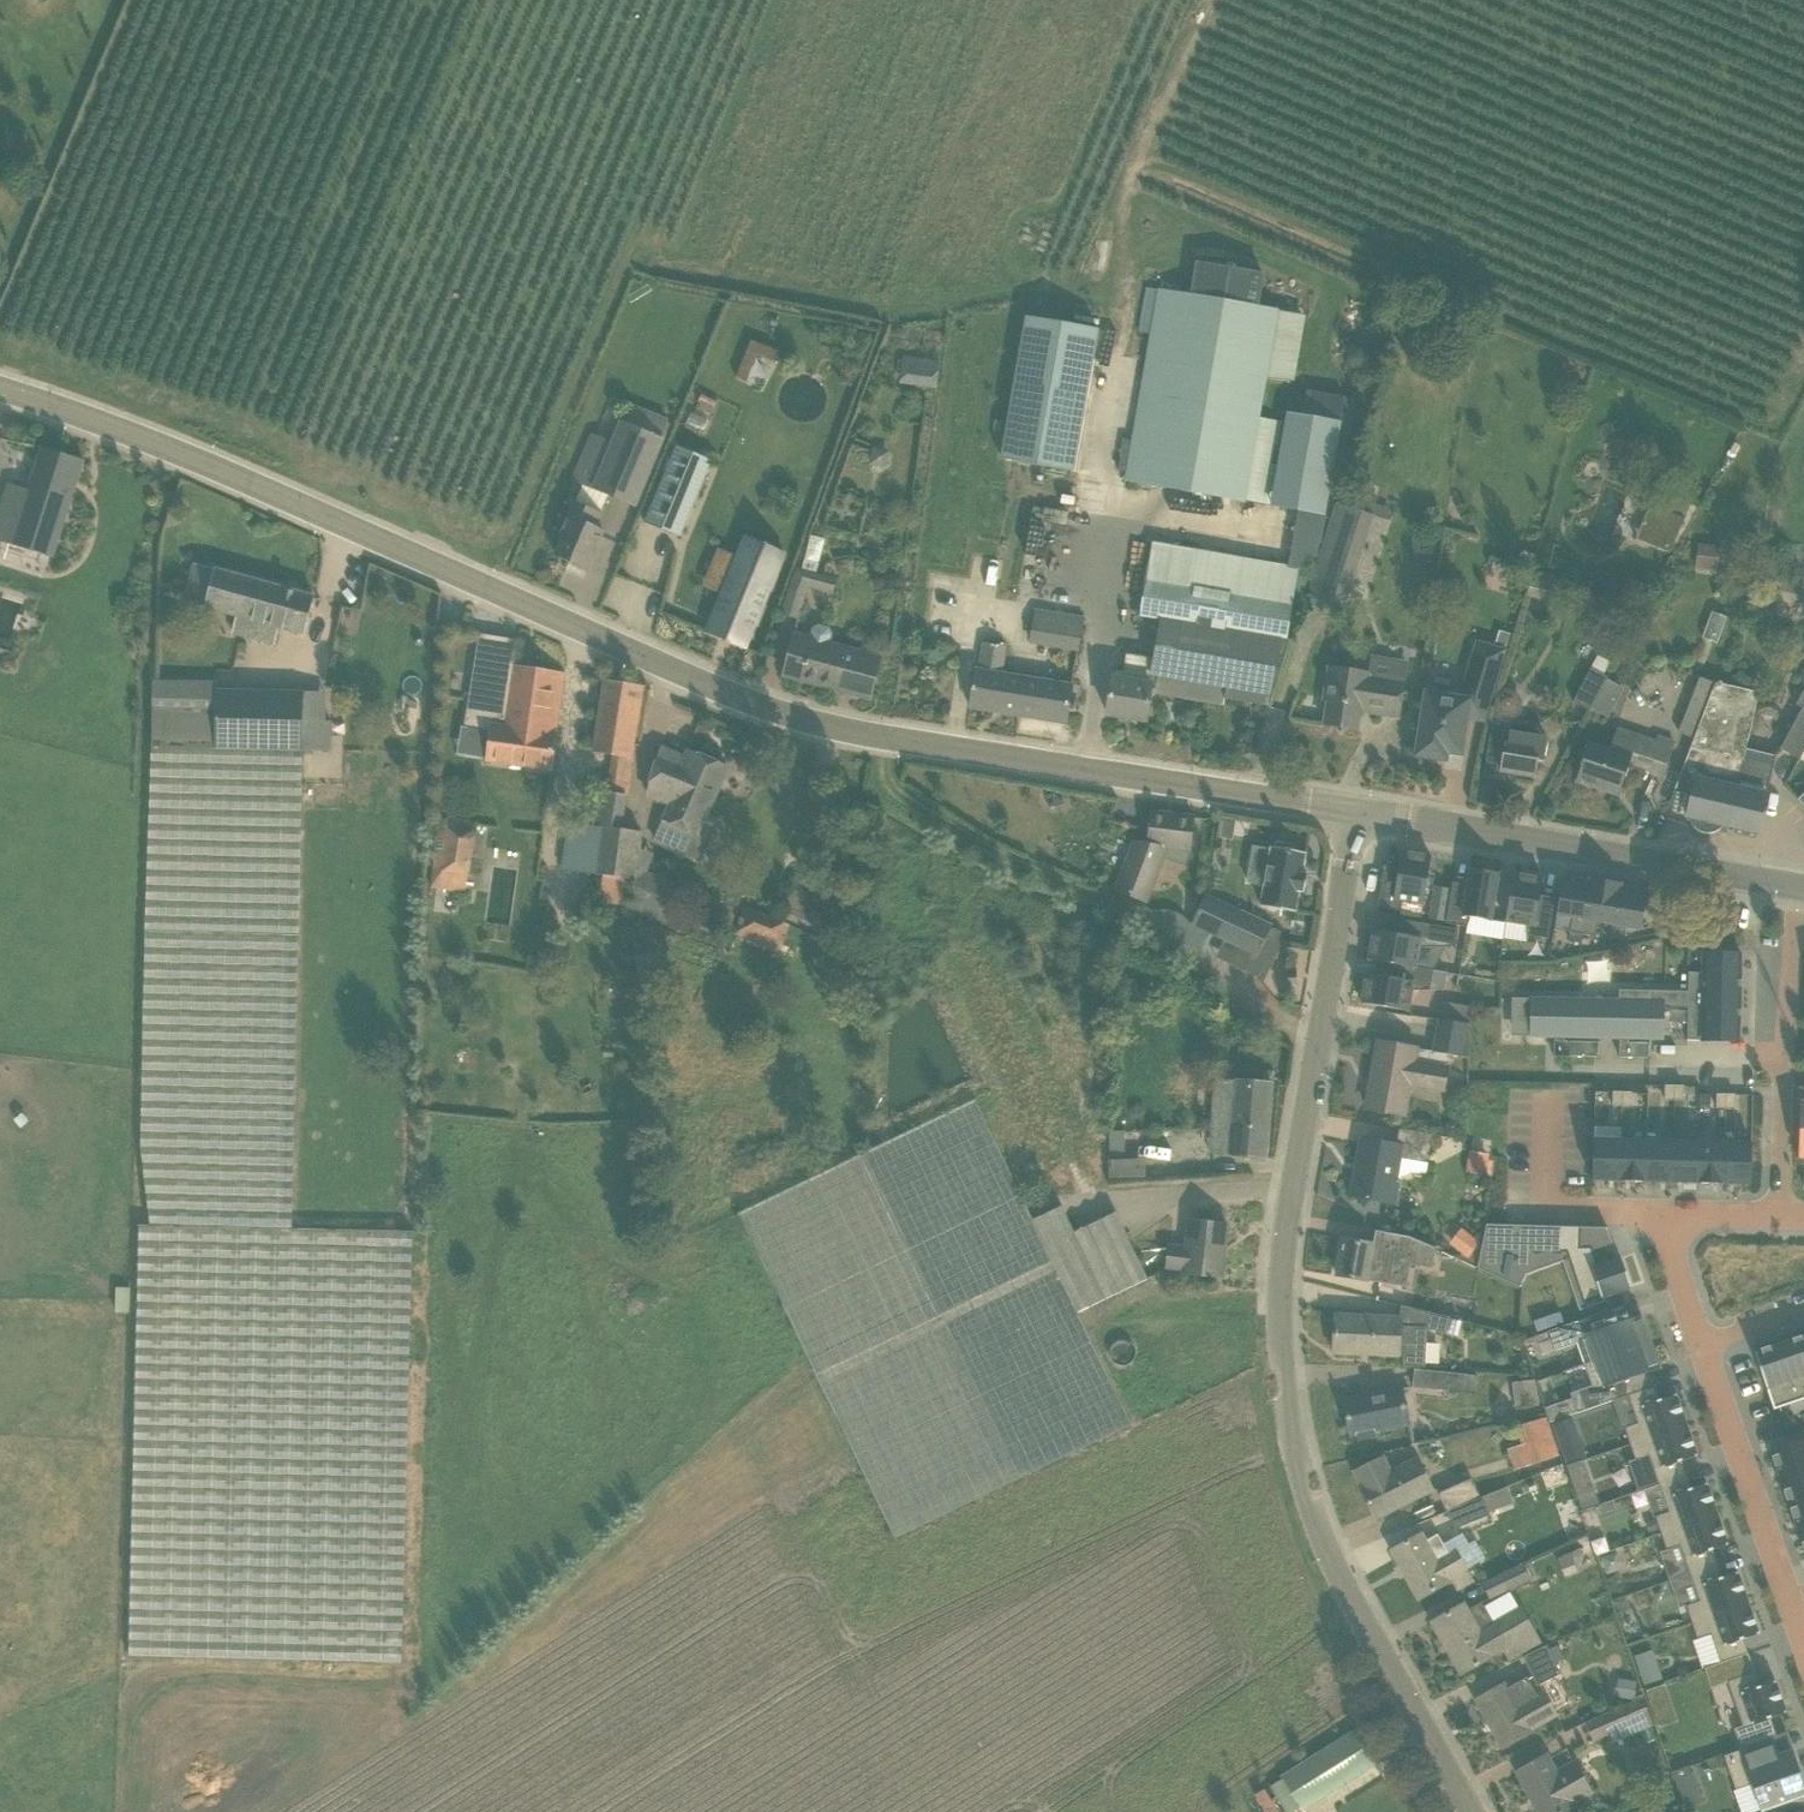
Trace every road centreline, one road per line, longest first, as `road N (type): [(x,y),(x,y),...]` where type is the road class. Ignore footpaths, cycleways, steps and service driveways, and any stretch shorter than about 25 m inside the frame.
road 1 (tertiary): [(1353,813),(889,740),(790,712),(0,391)]
road 2 (residential): [(1470,1811),(1333,1567),(1301,1463),(1283,1358),(1283,1253),(1353,813)]
road 3 (tertiary): [(1796,887),(1353,813)]
road 4 (residential): [(1796,887),(1779,1218)]
road 5 (residential): [(1803,1642),(1703,1347)]
road 6 (residential): [(1703,1347),(1659,1216)]
road 7 (residential): [(1779,1218),(1659,1216)]

